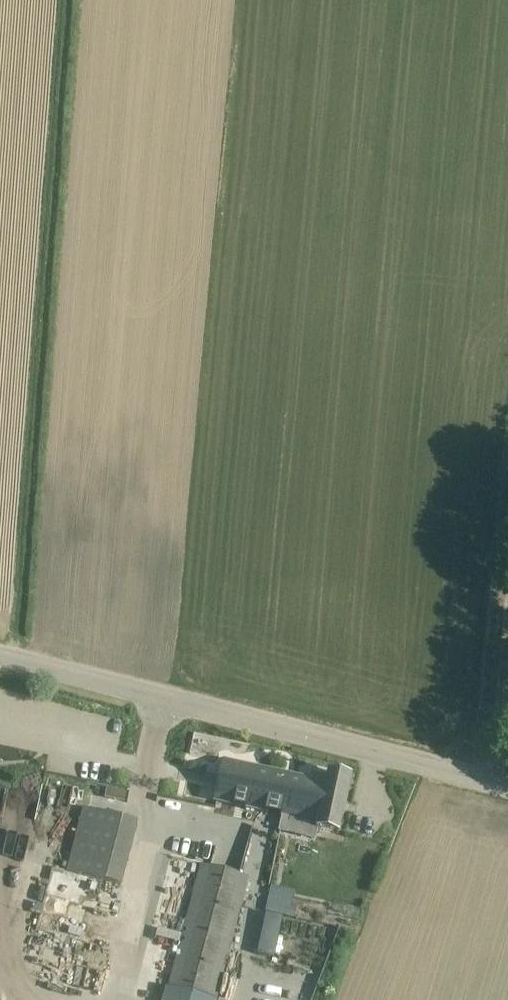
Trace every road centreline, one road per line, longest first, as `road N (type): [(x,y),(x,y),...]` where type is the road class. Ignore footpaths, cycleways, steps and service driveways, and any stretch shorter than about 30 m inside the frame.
road 1 (tertiary): [(0,658),(507,781)]

